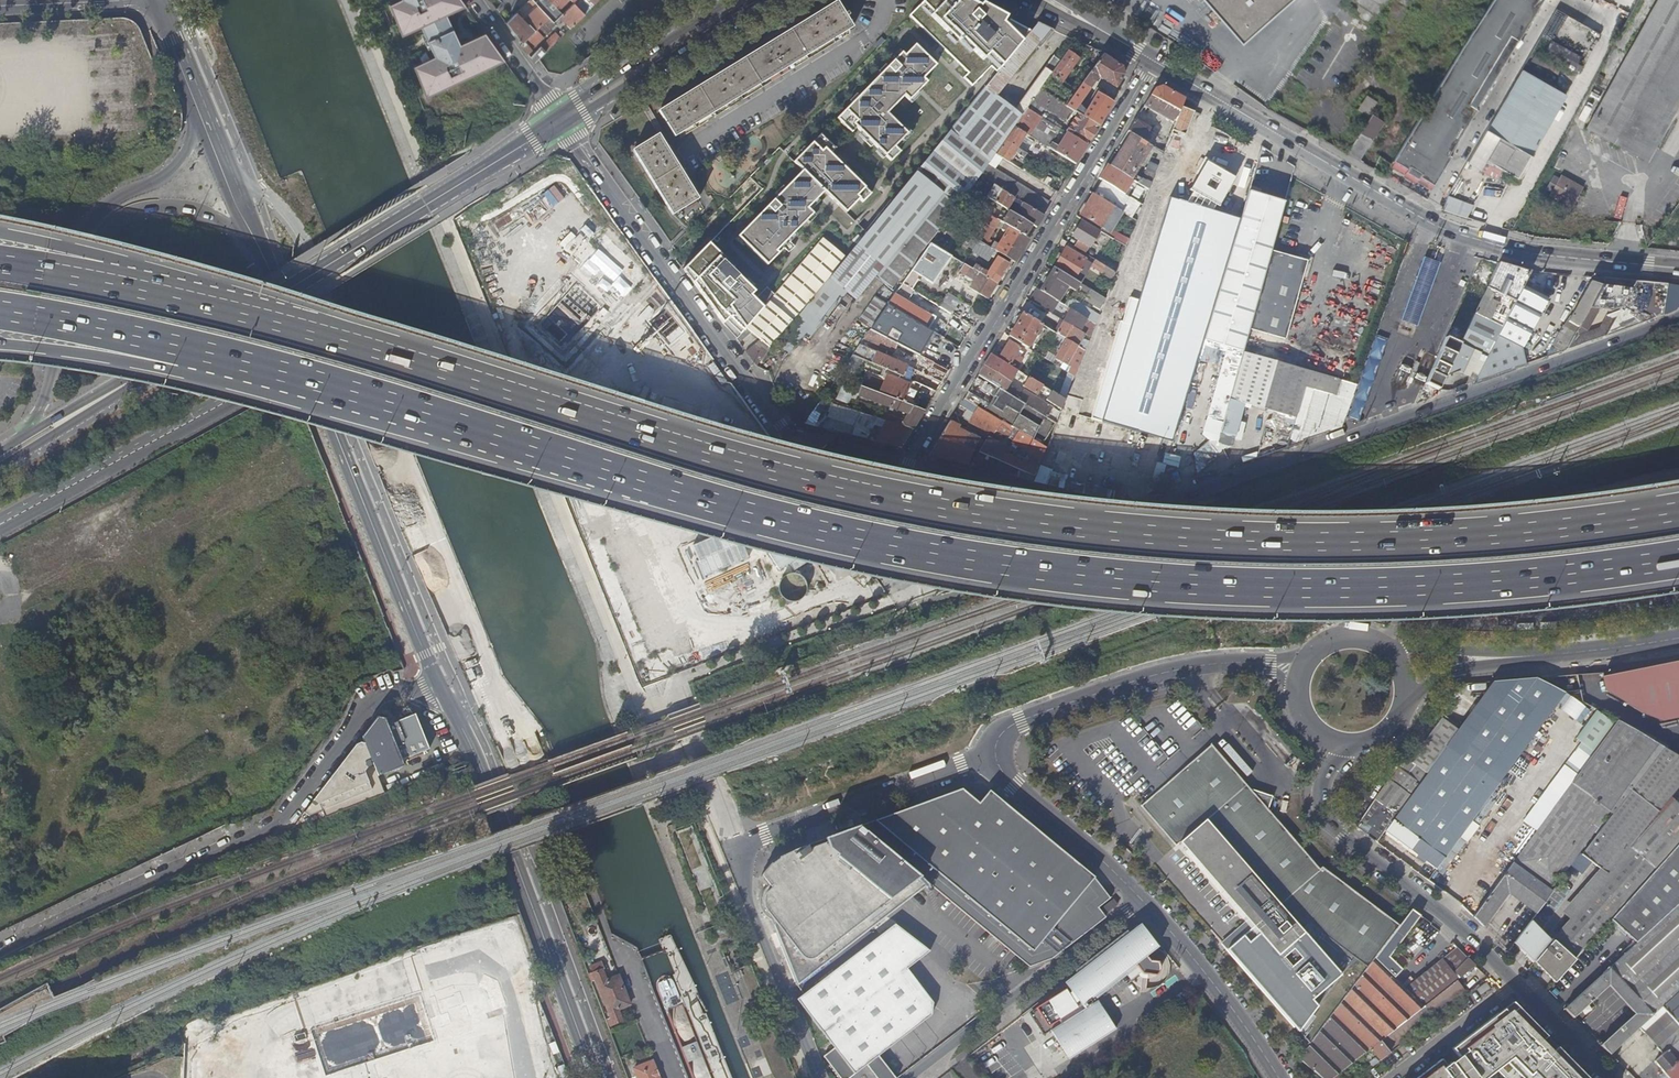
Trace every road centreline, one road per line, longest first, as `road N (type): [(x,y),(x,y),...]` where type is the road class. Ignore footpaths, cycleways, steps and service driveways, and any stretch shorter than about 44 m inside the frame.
road 1 (motorway): [(1678,511),(1414,541),(1220,542),(1005,520),(805,483),(131,283)]
road 2 (motorway): [(228,363),(789,522),(1086,578),(1408,588),(1678,559)]
road 3 (residential): [(1678,319),(914,597),(865,530)]
road 4 (secondary): [(1678,268),(1557,257),(1441,230),(1151,62)]
road 5 (residential): [(1151,62),(865,530)]
road 6 (residential): [(0,955),(275,826),(379,698),(438,686)]
road 7 (residential): [(997,755),(748,845),(739,878),(745,907),(820,1077)]
road 8 (residential): [(865,530),(558,121)]
road 9 (residential): [(1610,1077),(1484,948),(1324,820),(1318,784),(1349,748)]
road 10 (secondary): [(558,121),(195,347)]
road 11 (tertiary): [(438,686),(479,764),(597,1077)]
road 12 (tertiary): [(197,112),(189,148),(163,176),(92,217),(65,263),(39,394),(12,439)]
road 13 (tertiary): [(195,347),(133,350),(105,341),(86,318),(97,241),(129,215),(159,206),(214,216),(250,235)]
road 14 (tertiary): [(307,361),(438,686)]
road 15 (tertiary): [(0,529),(307,361)]
road 16 (residential): [(997,755),(999,740),(1020,722),(1164,672),(1245,661),(1299,668)]
road 17 (residential): [(1143,898),(908,1077)]
road 18 (secondary): [(558,121),(582,116),(770,0)]
road 19 (motorway): [(0,312),(228,363)]
road 20 (secondary): [(0,474),(124,401),(195,347)]
road 21 (motorway): [(0,345),(159,368),(228,363)]
road 22 (residential): [(1279,1077),(1221,990),(1143,898)]
road 23 (secondary): [(728,0),(574,102),(558,121)]
road 24 (residential): [(1143,898),(1001,769),(997,755)]
road 25 (secondary): [(195,347),(12,439)]
road 26 (residential): [(1501,659),(1678,639)]
road 27 (residential): [(558,121),(471,0)]
road 28 (motorway): [(131,283),(79,249),(0,232)]
road 29 (tertiary): [(250,235),(307,361)]
road 30 (tertiary): [(197,112),(250,235)]
road 31 (motorway): [(131,283),(0,262)]

